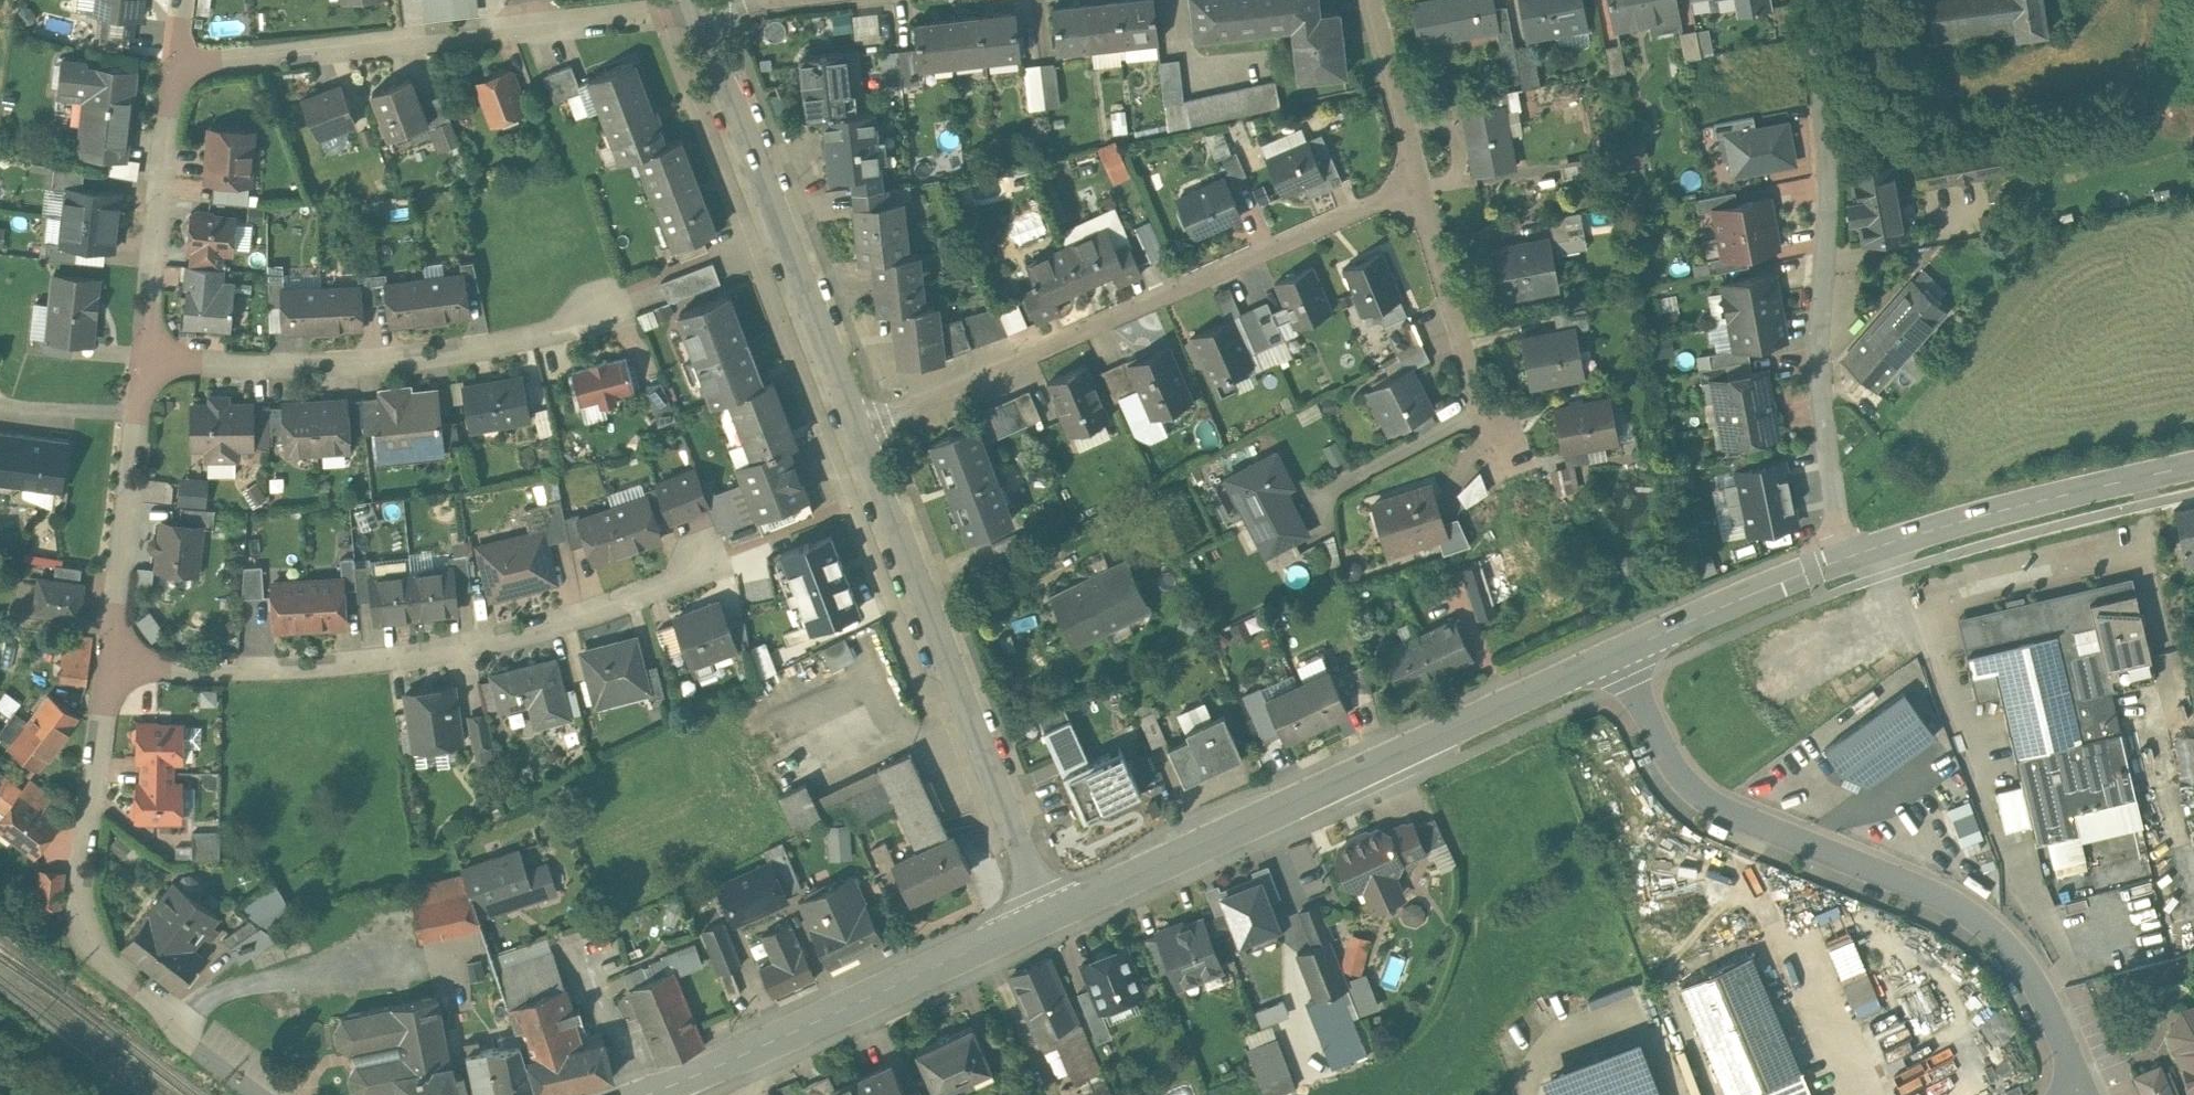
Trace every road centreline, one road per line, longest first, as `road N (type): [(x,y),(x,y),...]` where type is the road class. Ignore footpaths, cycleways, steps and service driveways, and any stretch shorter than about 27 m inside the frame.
road 1 (residential): [(2080,1094),(2020,968),(1988,935),(1947,904),(1730,820),(1694,795),(1672,768),(1620,654)]
road 2 (secondary): [(1055,913),(1620,654)]
road 3 (residential): [(111,660),(244,668),(437,651),(592,613),(685,578),(712,557)]
road 4 (residential): [(1413,189),(855,433)]
road 5 (residential): [(1811,0),(1826,155),(1813,345),(1818,421),(1849,557)]
road 6 (tertiary): [(1055,913),(961,708),(855,433)]
road 7 (residential): [(176,67),(692,6)]
road 8 (residential): [(146,359),(237,366),(413,358),(558,330),(614,307)]
road 9 (tertiary): [(855,433),(692,6)]
road 10 (secondary): [(645,1094),(1055,913)]
road 11 (residential): [(175,1031),(97,966),(78,914),(111,660)]
road 12 (secondary): [(1849,557),(2193,465)]
road 13 (residential): [(111,660),(146,359)]
road 14 (residential): [(146,359),(176,67)]
road 15 (secondary): [(1620,654),(1849,557)]
road 16 (residential): [(175,1031),(227,985),(387,948)]
road 17 (residential): [(1413,189),(1482,412)]
road 18 (residential): [(1374,0),(1413,189)]

